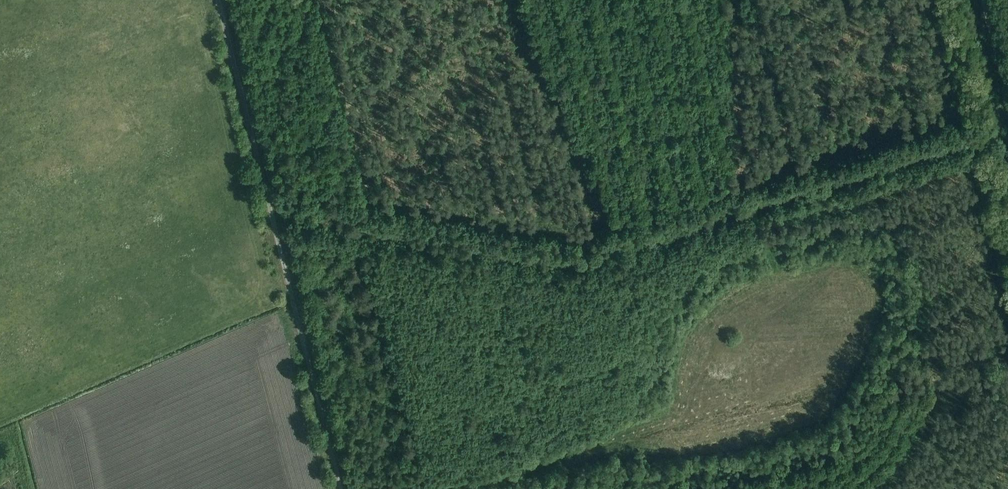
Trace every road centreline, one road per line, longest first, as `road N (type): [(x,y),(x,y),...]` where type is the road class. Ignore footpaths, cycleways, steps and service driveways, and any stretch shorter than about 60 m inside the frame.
road 1 (track): [(1007,137),(576,267),(272,220)]
road 2 (unclassified): [(340,488),(217,0)]

